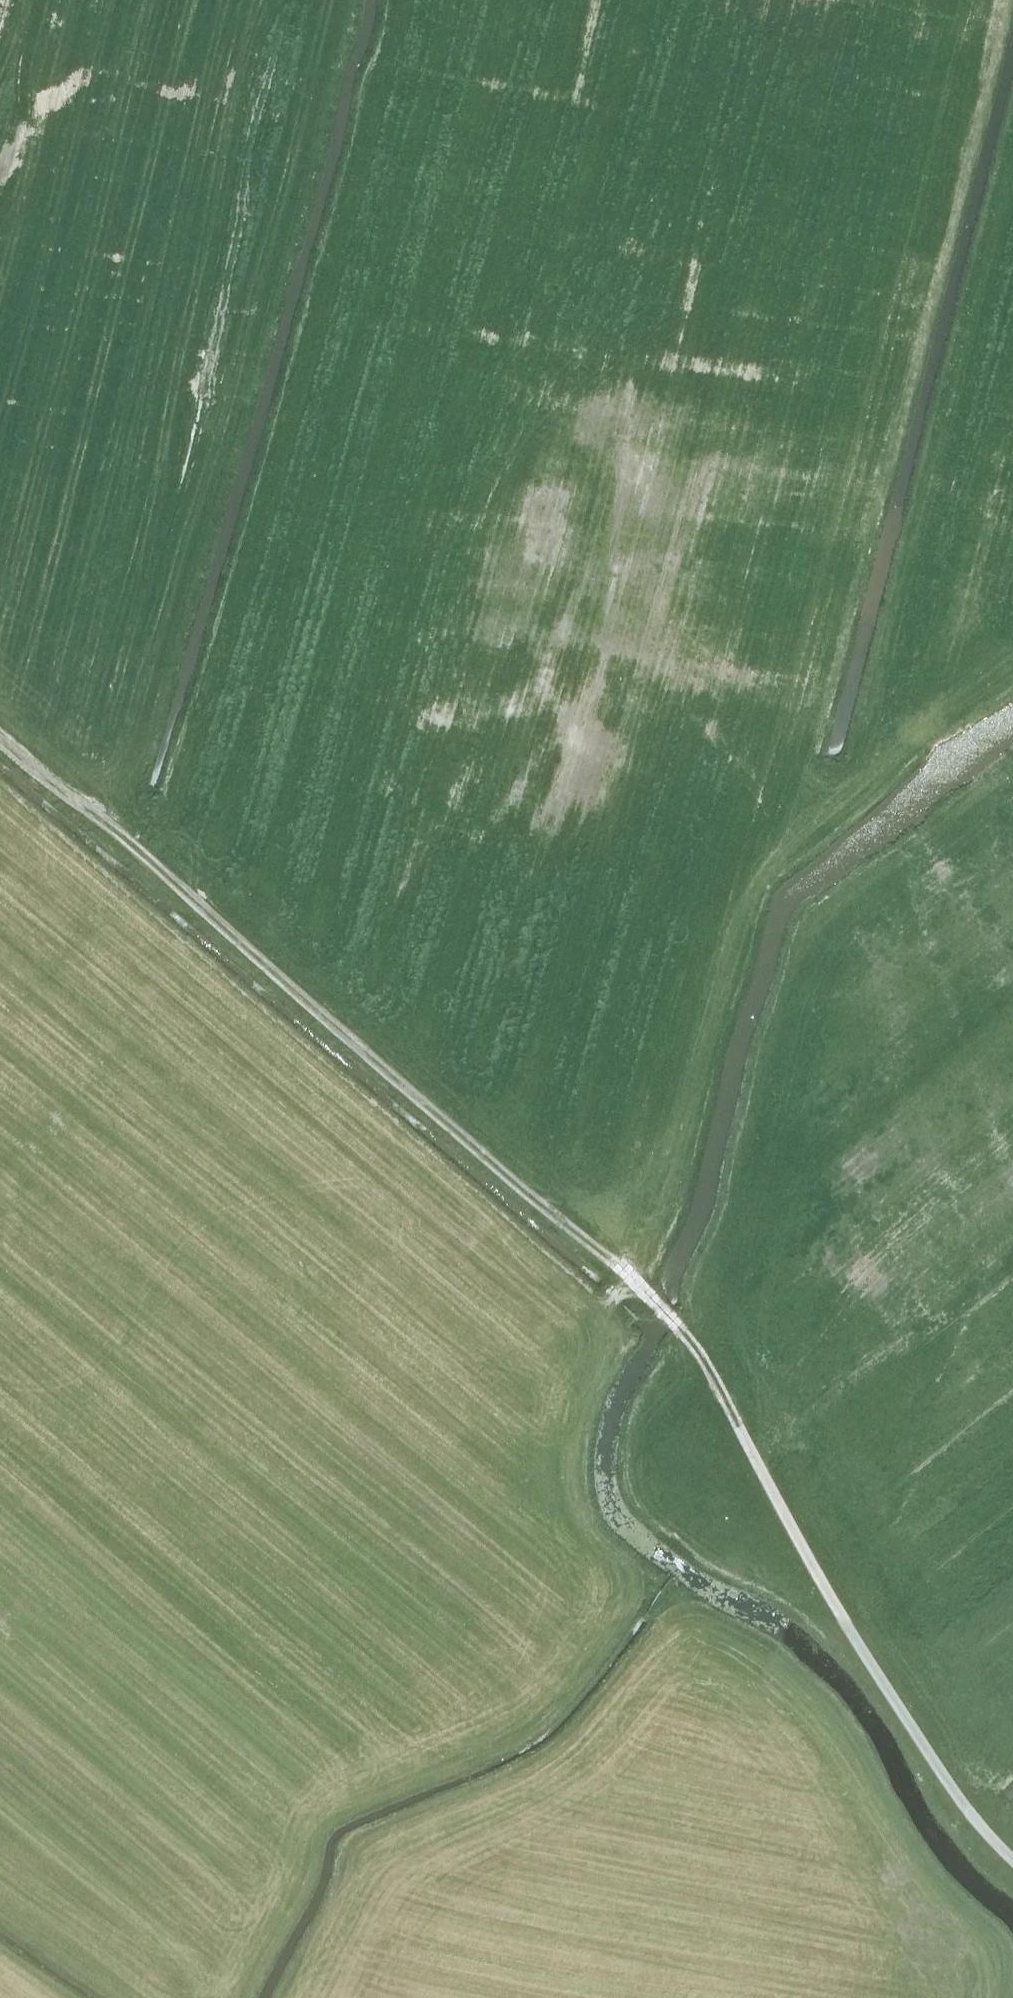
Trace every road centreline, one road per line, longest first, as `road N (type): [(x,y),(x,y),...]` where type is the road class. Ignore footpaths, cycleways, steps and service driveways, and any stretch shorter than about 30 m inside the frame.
road 1 (track): [(0,741),(128,840),(651,1296),(705,1361),(737,1427)]

